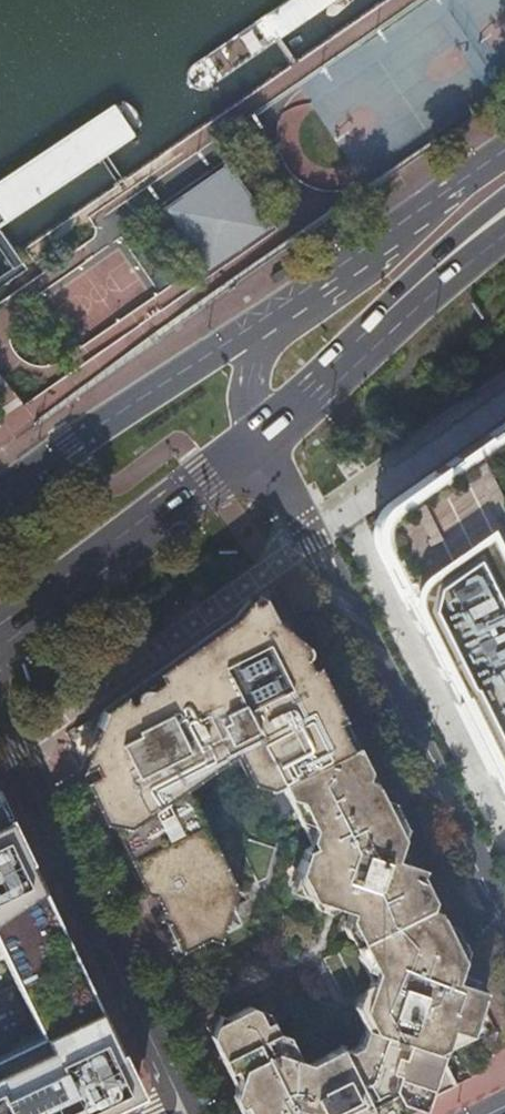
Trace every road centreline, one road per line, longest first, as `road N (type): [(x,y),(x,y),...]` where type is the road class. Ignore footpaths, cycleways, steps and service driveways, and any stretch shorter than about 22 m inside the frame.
road 1 (residential): [(253,432),(504,938)]
road 2 (residential): [(178,1112),(0,739)]
road 3 (primary): [(0,628),(253,432)]
road 4 (primary): [(258,320),(0,490)]
road 5 (primary): [(504,151),(351,264),(258,320)]
road 6 (primary): [(336,375),(392,298),(504,197)]
road 7 (primary): [(336,375),(504,239)]

